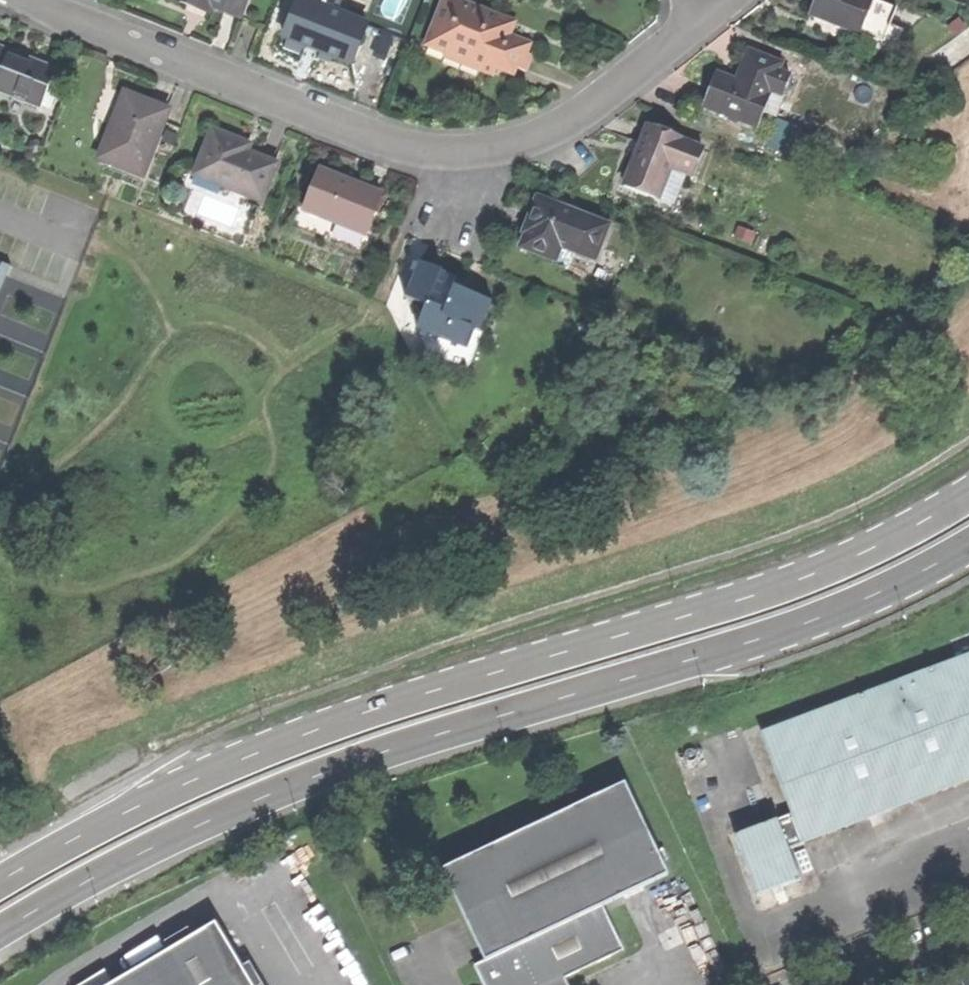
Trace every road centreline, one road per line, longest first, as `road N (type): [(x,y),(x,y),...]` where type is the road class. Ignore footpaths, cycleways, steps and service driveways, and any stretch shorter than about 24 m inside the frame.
road 1 (primary): [(968,493),(915,528),(786,588),(376,711),(189,783),(0,886)]
road 2 (primary): [(0,934),(206,824),(390,749),(792,632),(968,544)]
road 3 (residential): [(705,17),(514,145),(433,153),(35,0)]
road 4 (unclassified): [(968,937),(846,984)]

